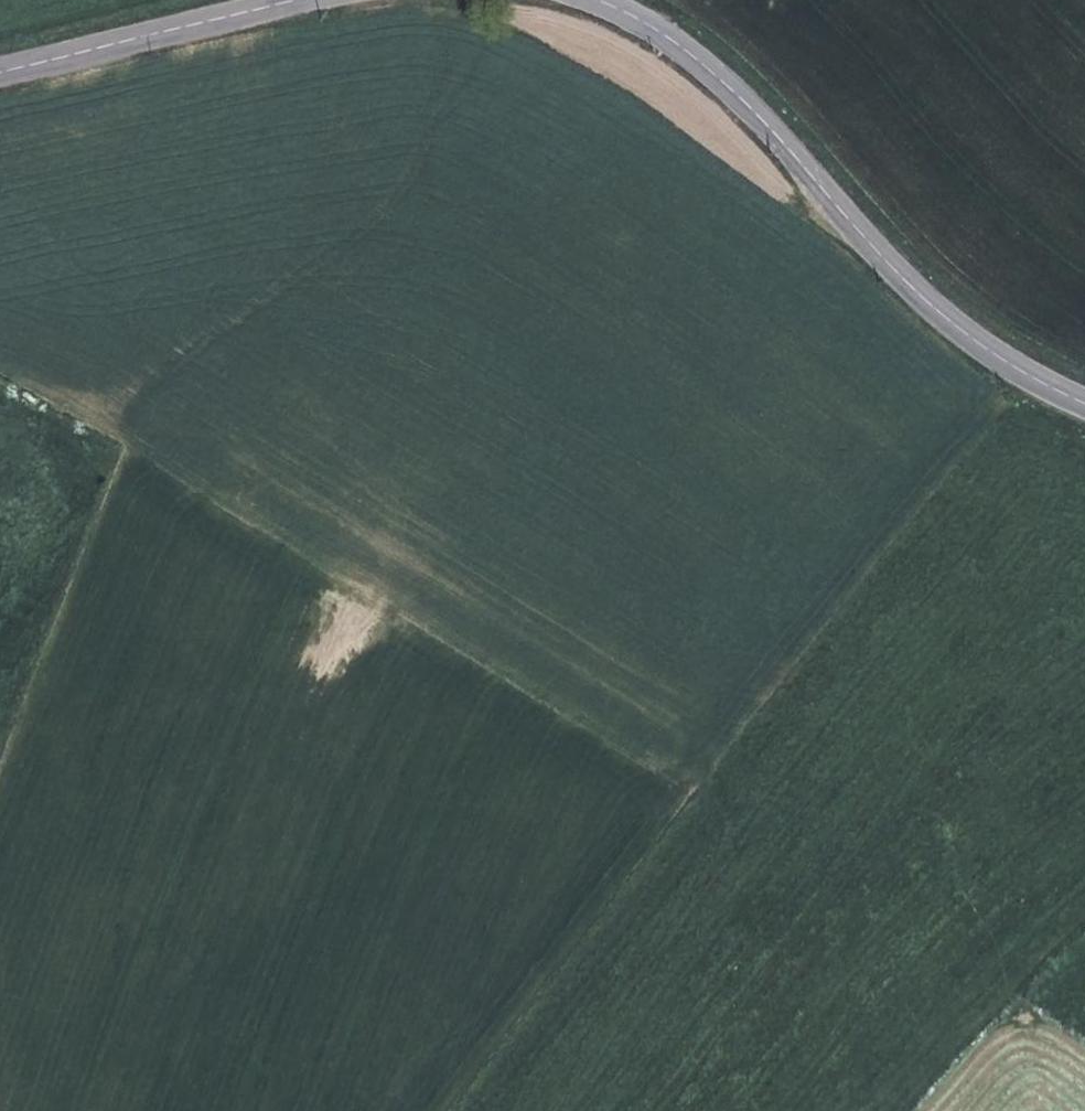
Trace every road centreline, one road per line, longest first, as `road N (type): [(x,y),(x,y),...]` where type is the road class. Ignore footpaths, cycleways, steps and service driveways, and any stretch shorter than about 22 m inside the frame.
road 1 (secondary): [(1084,401),(1007,362),(920,296),(699,60),(592,0)]
road 2 (secondary): [(276,0),(0,64)]

